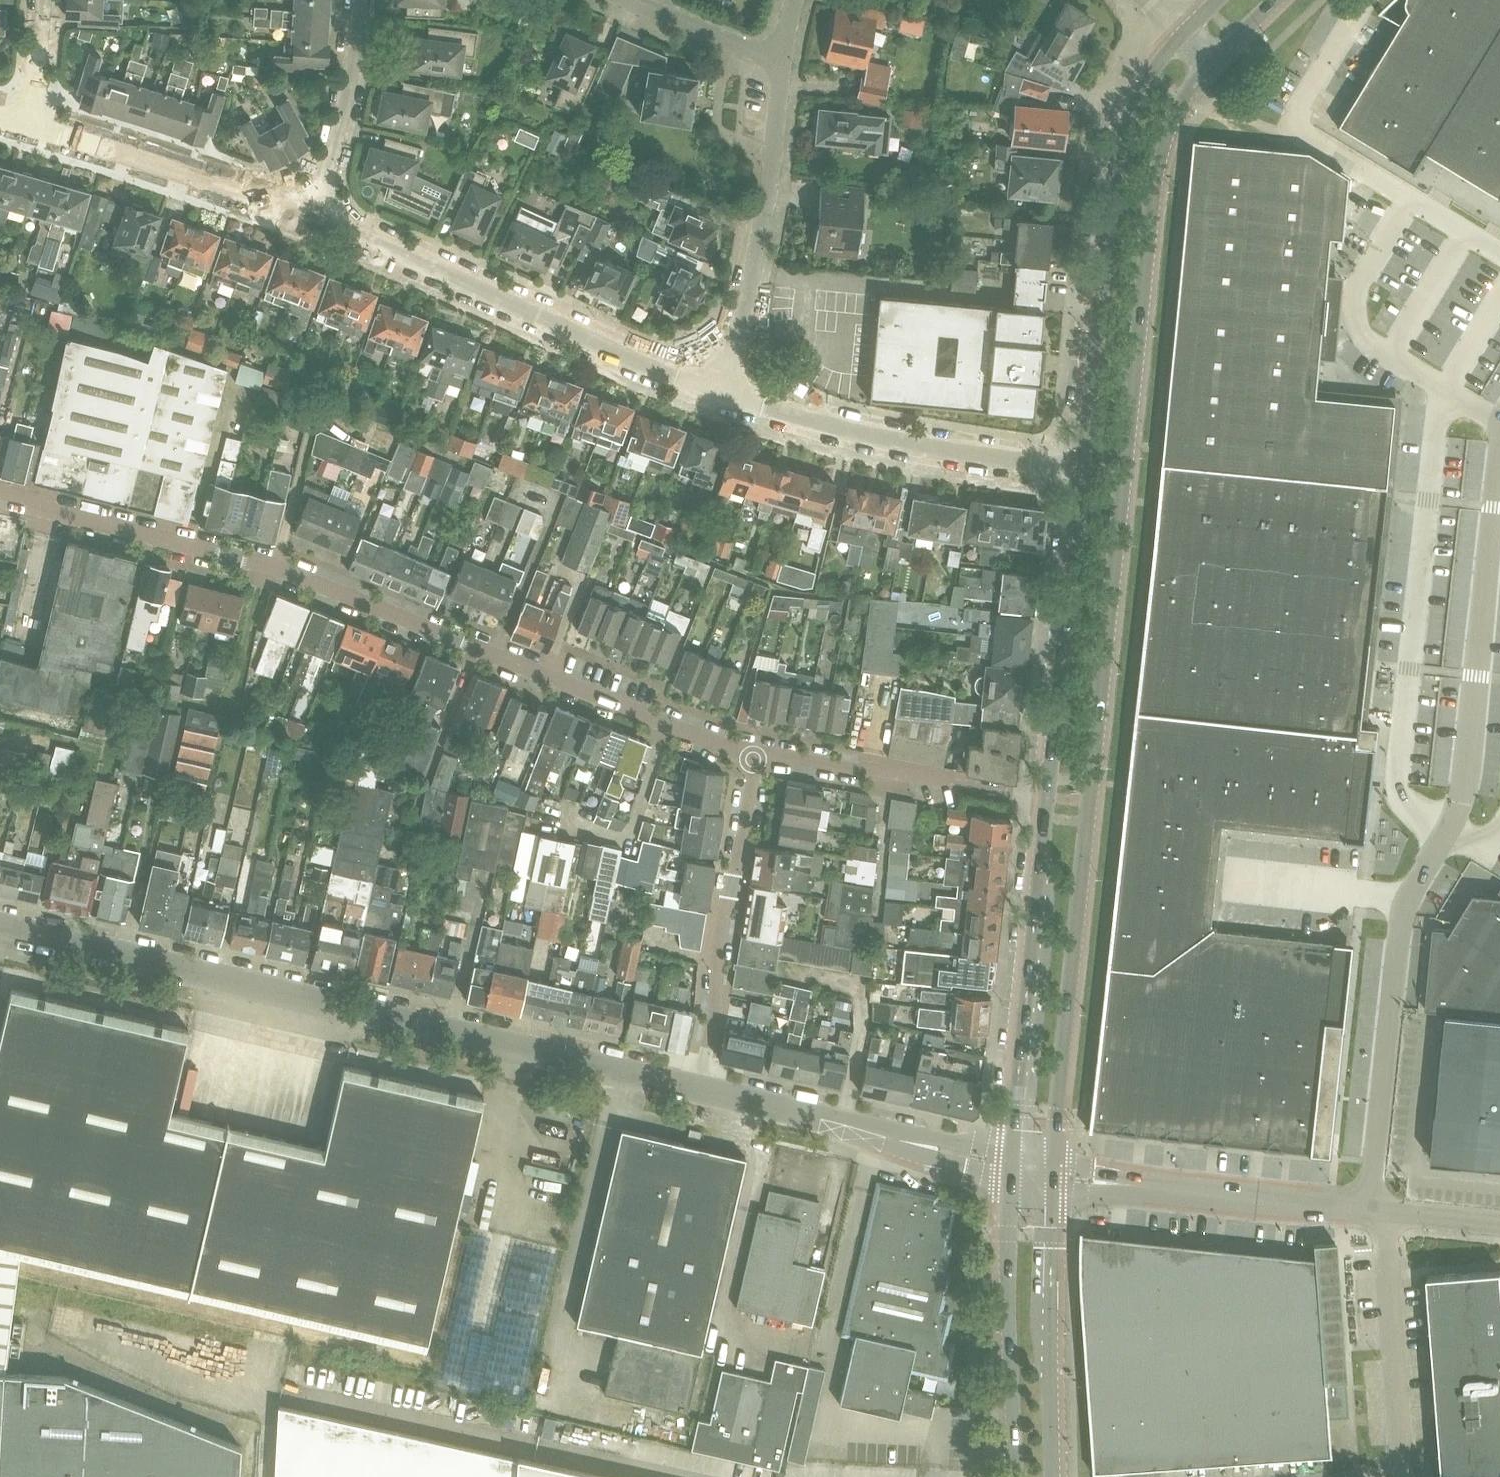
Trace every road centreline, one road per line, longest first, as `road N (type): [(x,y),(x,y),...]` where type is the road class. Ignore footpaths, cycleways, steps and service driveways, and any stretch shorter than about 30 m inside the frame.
road 1 (primary): [(1054,1176),(1158,177),(1179,113),(1214,61)]
road 2 (residential): [(754,753),(663,726),(278,569),(0,492)]
road 3 (unclassified): [(696,1089),(0,919)]
road 4 (primary): [(1186,34),(1153,76),(1122,156),(1086,472)]
road 5 (residential): [(721,392),(313,215)]
road 6 (unclassified): [(1445,835),(1466,785),(1499,443)]
road 7 (unclassified): [(1379,1211),(1373,1176),(1402,933),(1445,835)]
road 8 (residential): [(1086,472),(891,441),(721,392)]
road 9 (primary): [(1050,801),(1012,1166)]
road 10 (residential): [(696,1089),(716,1001),(715,924),(754,753)]
road 11 (residential): [(721,392),(751,293),(787,60)]
road 12 (primary): [(1086,472),(1050,801)]
road 13 (unclassified): [(1379,1211),(1054,1176)]
road 14 (unclassified): [(1012,1166),(696,1089)]
road 15 (primary): [(1012,1166),(1019,1476)]
road 16 (residential): [(313,215),(25,119)]
road 17 (primary): [(1054,1476),(1054,1176)]
road 18 (residential): [(754,753),(1050,801)]
road 19 (unclassified): [(1402,1476),(1379,1211)]
road 20 (residential): [(313,215),(346,95),(358,0)]
road 21 (residential): [(787,60),(618,0)]
road 22 (unclassified): [(1499,1224),(1379,1211)]

